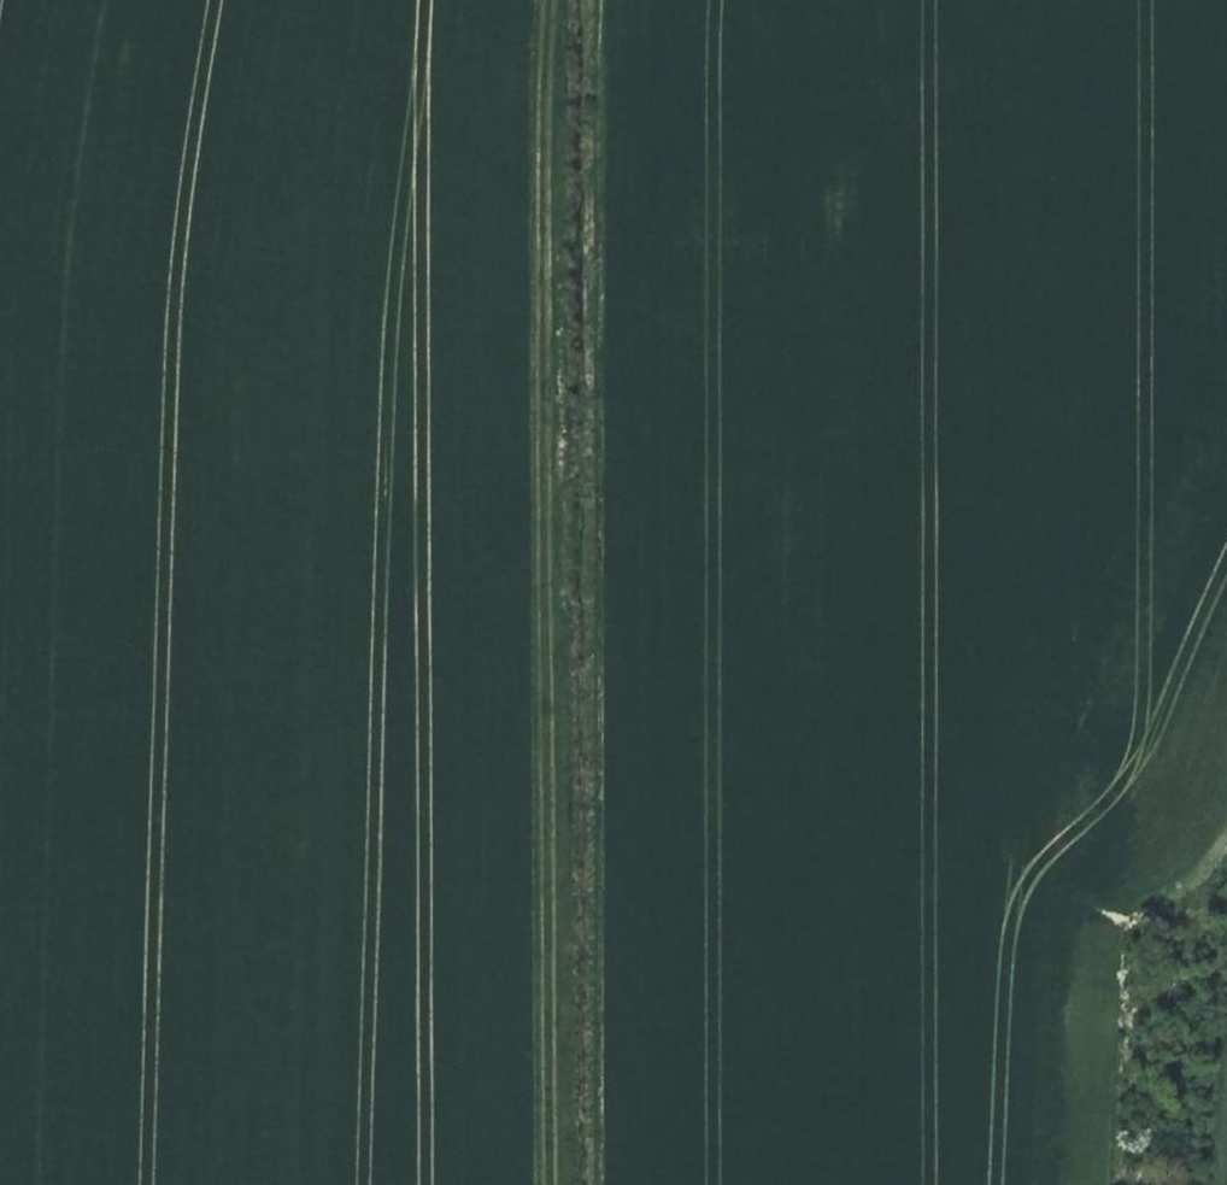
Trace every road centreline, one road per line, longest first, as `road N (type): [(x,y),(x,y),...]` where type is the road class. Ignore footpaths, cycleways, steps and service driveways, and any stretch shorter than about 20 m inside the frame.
road 1 (track): [(544,1184),(546,0)]

